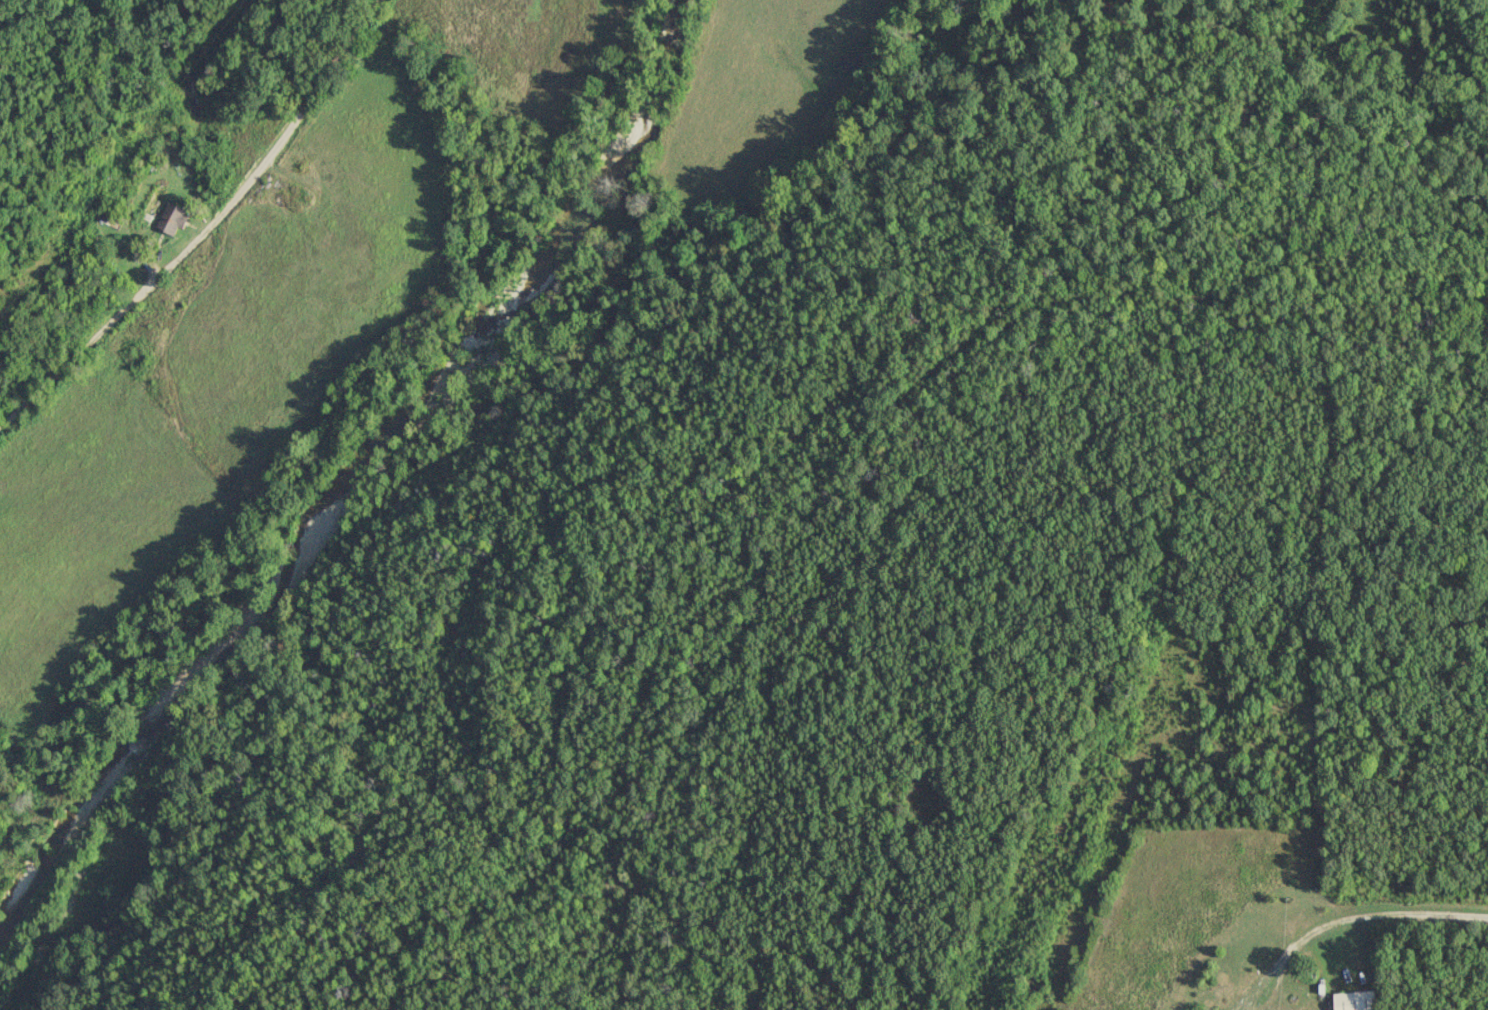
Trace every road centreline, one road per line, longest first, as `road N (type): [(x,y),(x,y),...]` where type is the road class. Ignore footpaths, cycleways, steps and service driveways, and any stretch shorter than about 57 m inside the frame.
road 1 (residential): [(0,410),(274,135),(373,0)]

